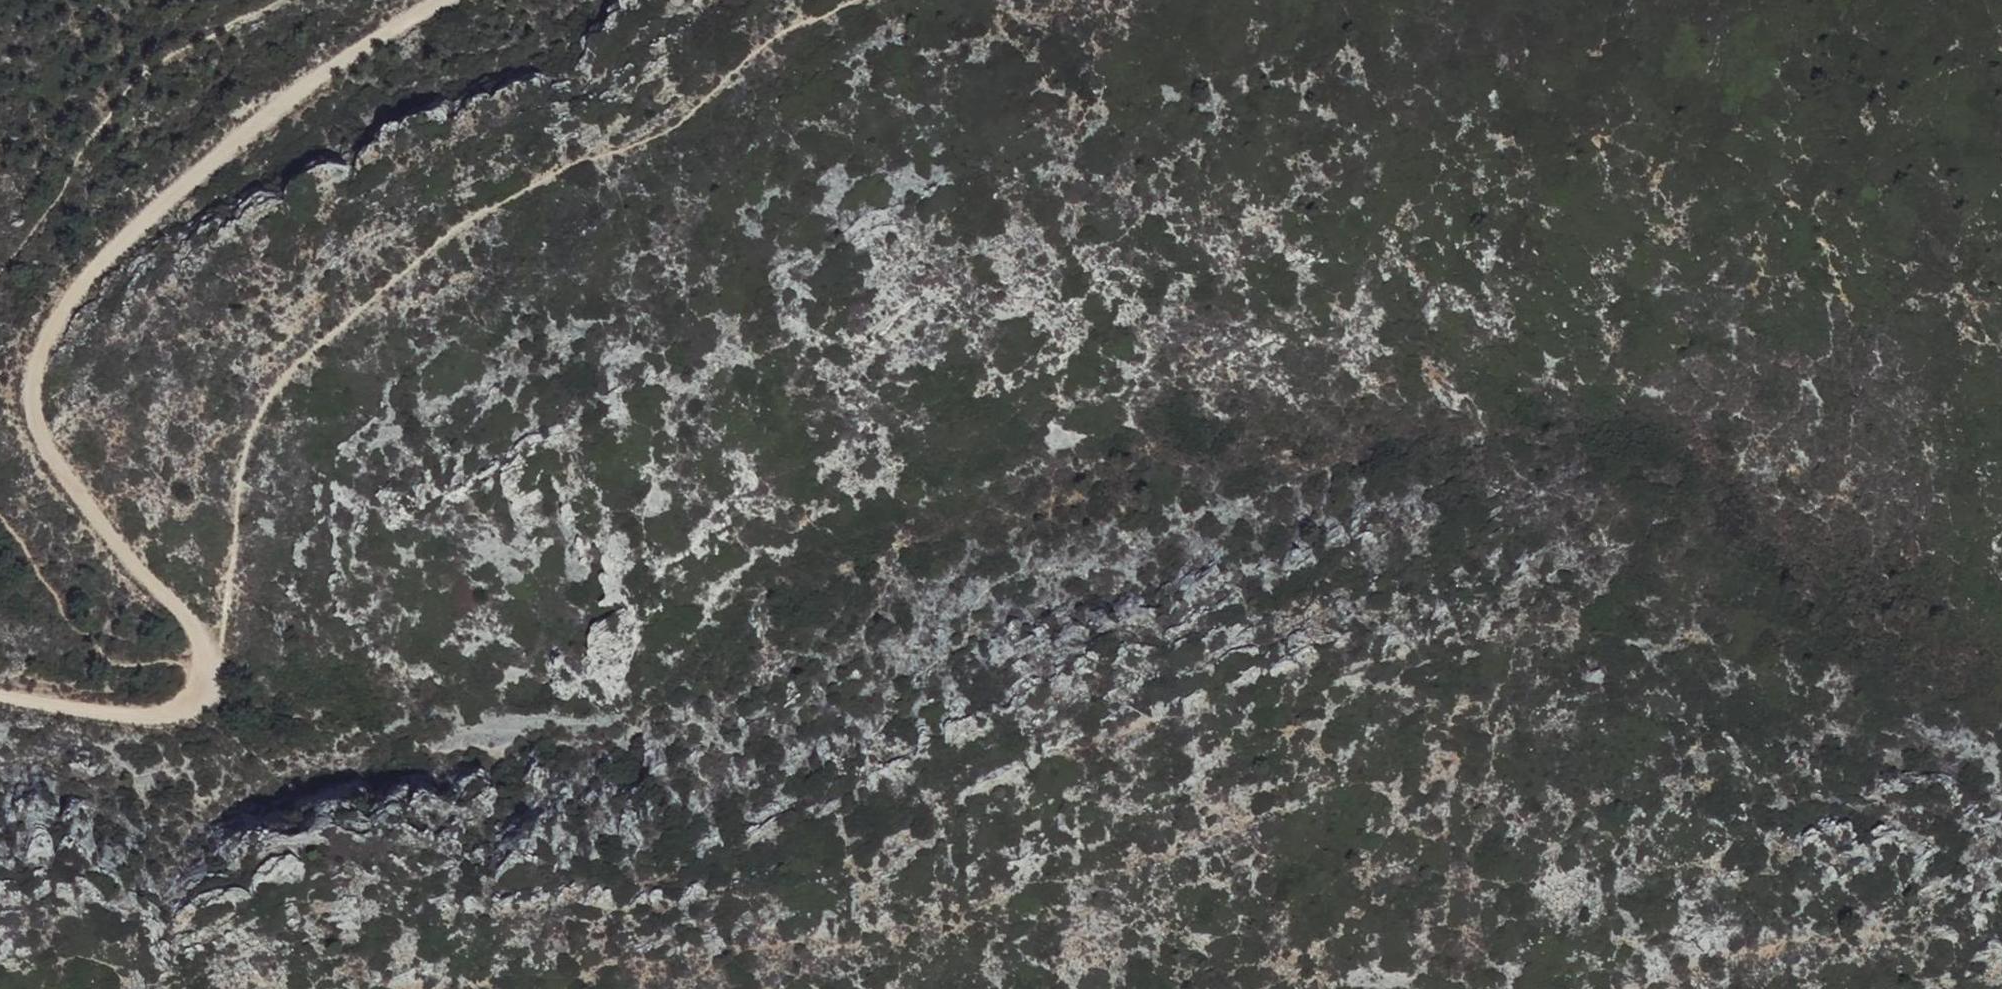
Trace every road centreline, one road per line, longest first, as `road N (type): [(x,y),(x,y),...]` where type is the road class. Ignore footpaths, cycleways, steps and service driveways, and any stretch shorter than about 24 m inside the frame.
road 1 (track): [(0,700),(104,722),(182,711),(198,676),(187,622),(63,470),(36,415),(36,363),(57,321),(136,229),(302,86),(450,0)]

